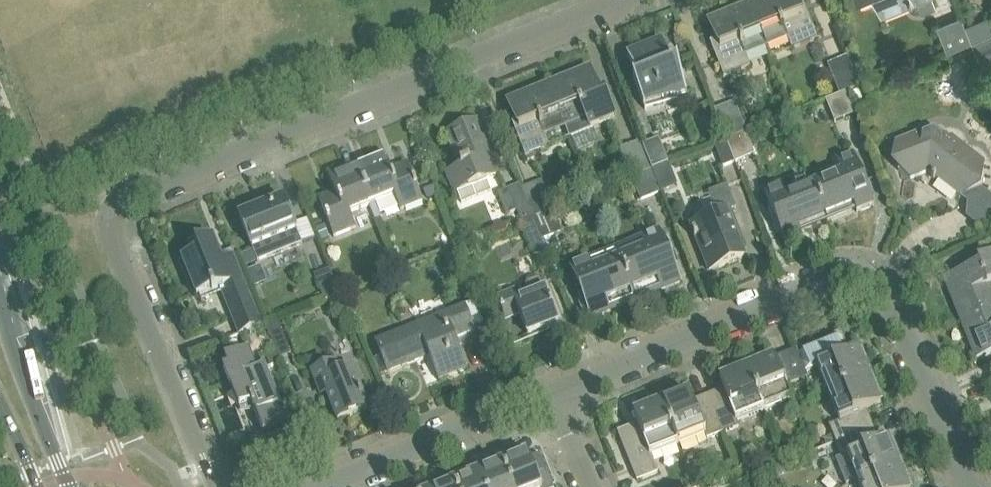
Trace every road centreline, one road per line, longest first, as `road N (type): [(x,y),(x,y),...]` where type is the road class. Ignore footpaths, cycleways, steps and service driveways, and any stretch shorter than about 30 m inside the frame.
road 1 (residential): [(967,486),(894,303),(854,280),(822,280),(550,394)]
road 2 (residential): [(602,0),(127,197),(114,210)]
road 3 (residential): [(214,486),(111,228),(114,210)]
road 4 (residential): [(550,394),(318,486)]
road 5 (tertiary): [(67,486),(6,331),(0,296)]

